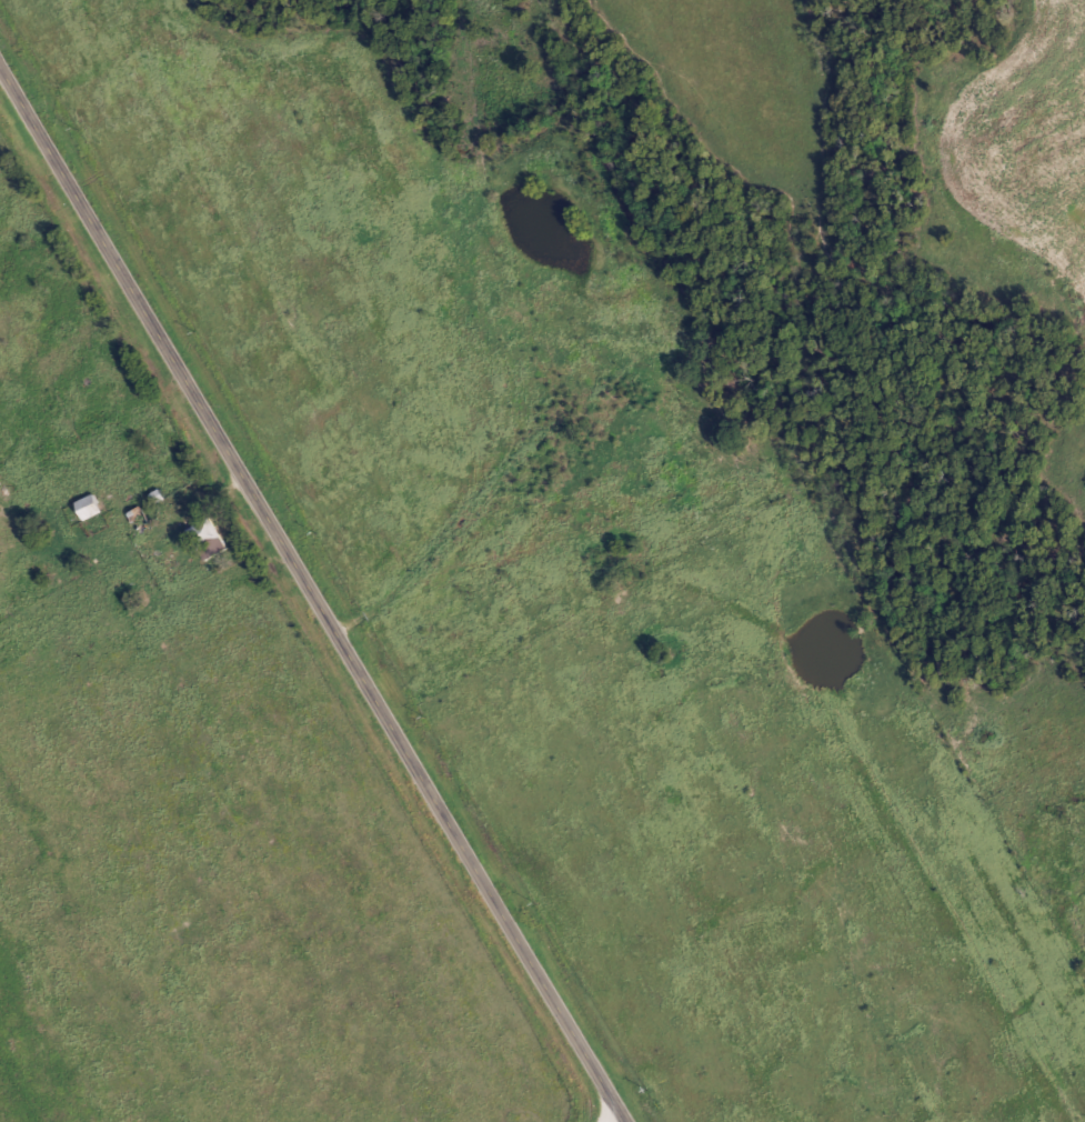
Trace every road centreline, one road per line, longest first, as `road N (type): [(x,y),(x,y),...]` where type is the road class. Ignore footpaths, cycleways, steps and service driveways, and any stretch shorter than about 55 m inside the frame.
road 1 (secondary): [(623,1121),(0,66)]

